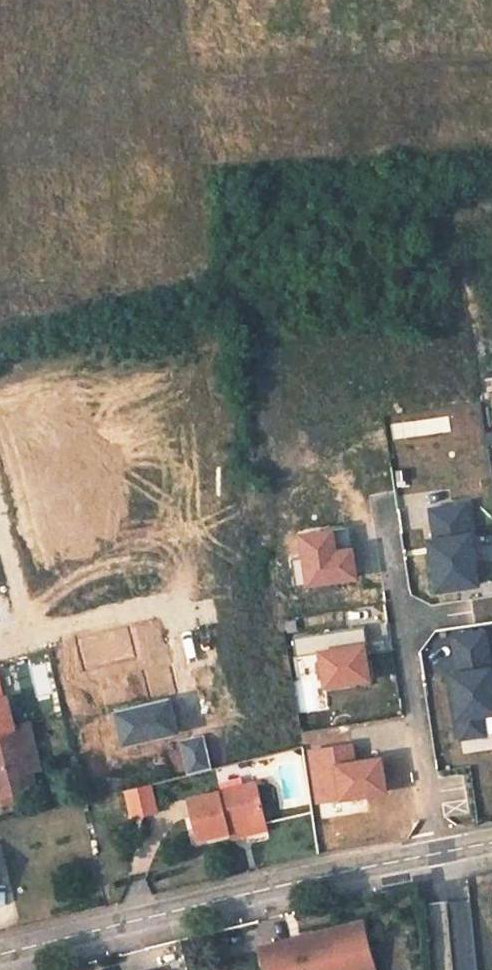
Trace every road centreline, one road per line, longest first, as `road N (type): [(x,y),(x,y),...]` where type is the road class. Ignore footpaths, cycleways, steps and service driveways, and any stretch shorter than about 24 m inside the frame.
road 1 (unclassified): [(491,845),(0,962)]
road 2 (residential): [(23,617),(160,590)]

